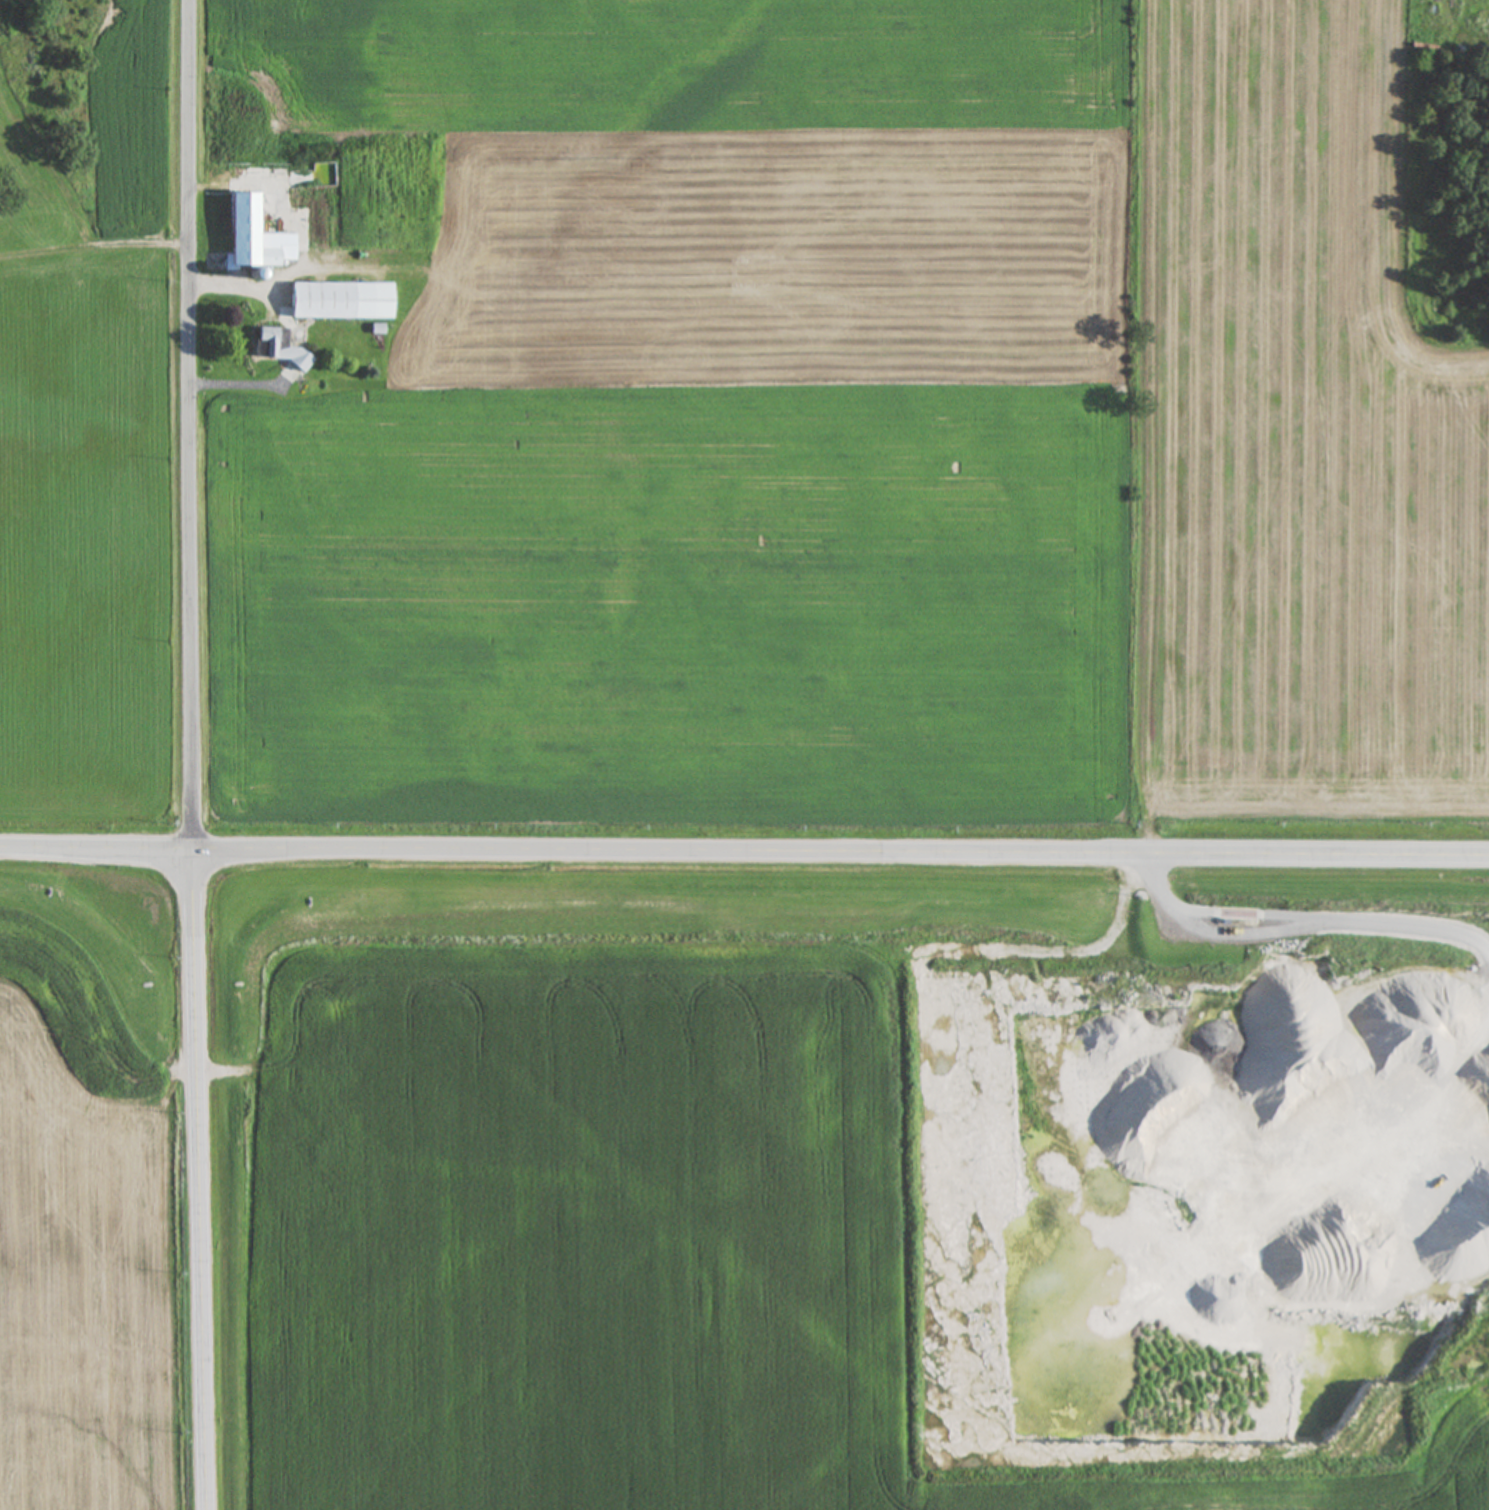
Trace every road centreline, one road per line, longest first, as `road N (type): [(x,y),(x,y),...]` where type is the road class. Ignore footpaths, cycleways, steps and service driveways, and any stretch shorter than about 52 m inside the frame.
road 1 (secondary): [(1488,866),(0,855)]
road 2 (residential): [(192,859),(192,0)]
road 3 (secondary): [(206,1509),(192,859)]

